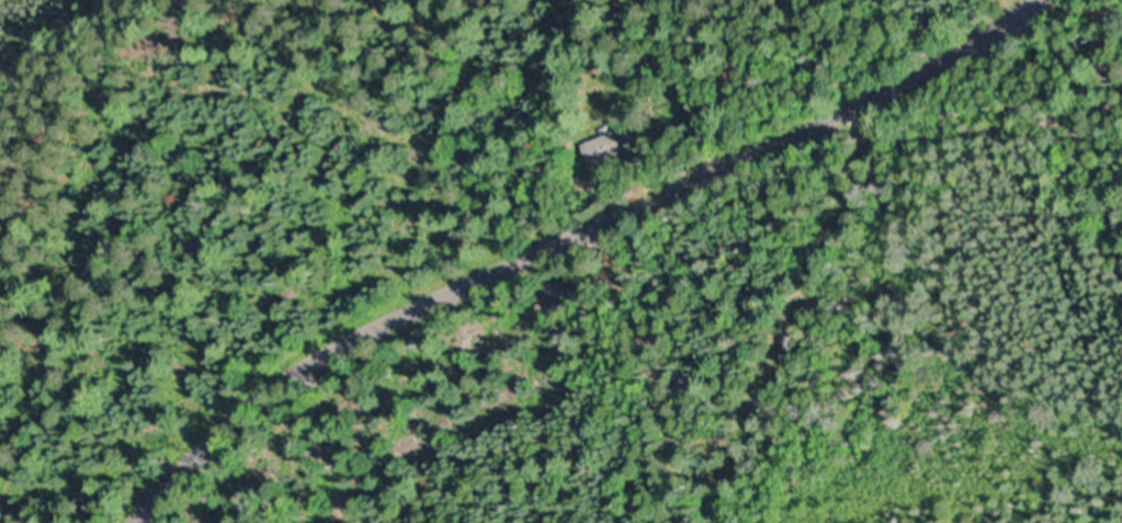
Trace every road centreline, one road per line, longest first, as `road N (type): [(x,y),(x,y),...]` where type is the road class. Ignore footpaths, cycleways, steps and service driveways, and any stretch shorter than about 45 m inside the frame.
road 1 (residential): [(126,522),(216,431),(342,344),(942,62),(1032,0)]
road 2 (residential): [(724,522),(685,411),(647,202)]
road 3 (residential): [(539,522),(586,229)]

